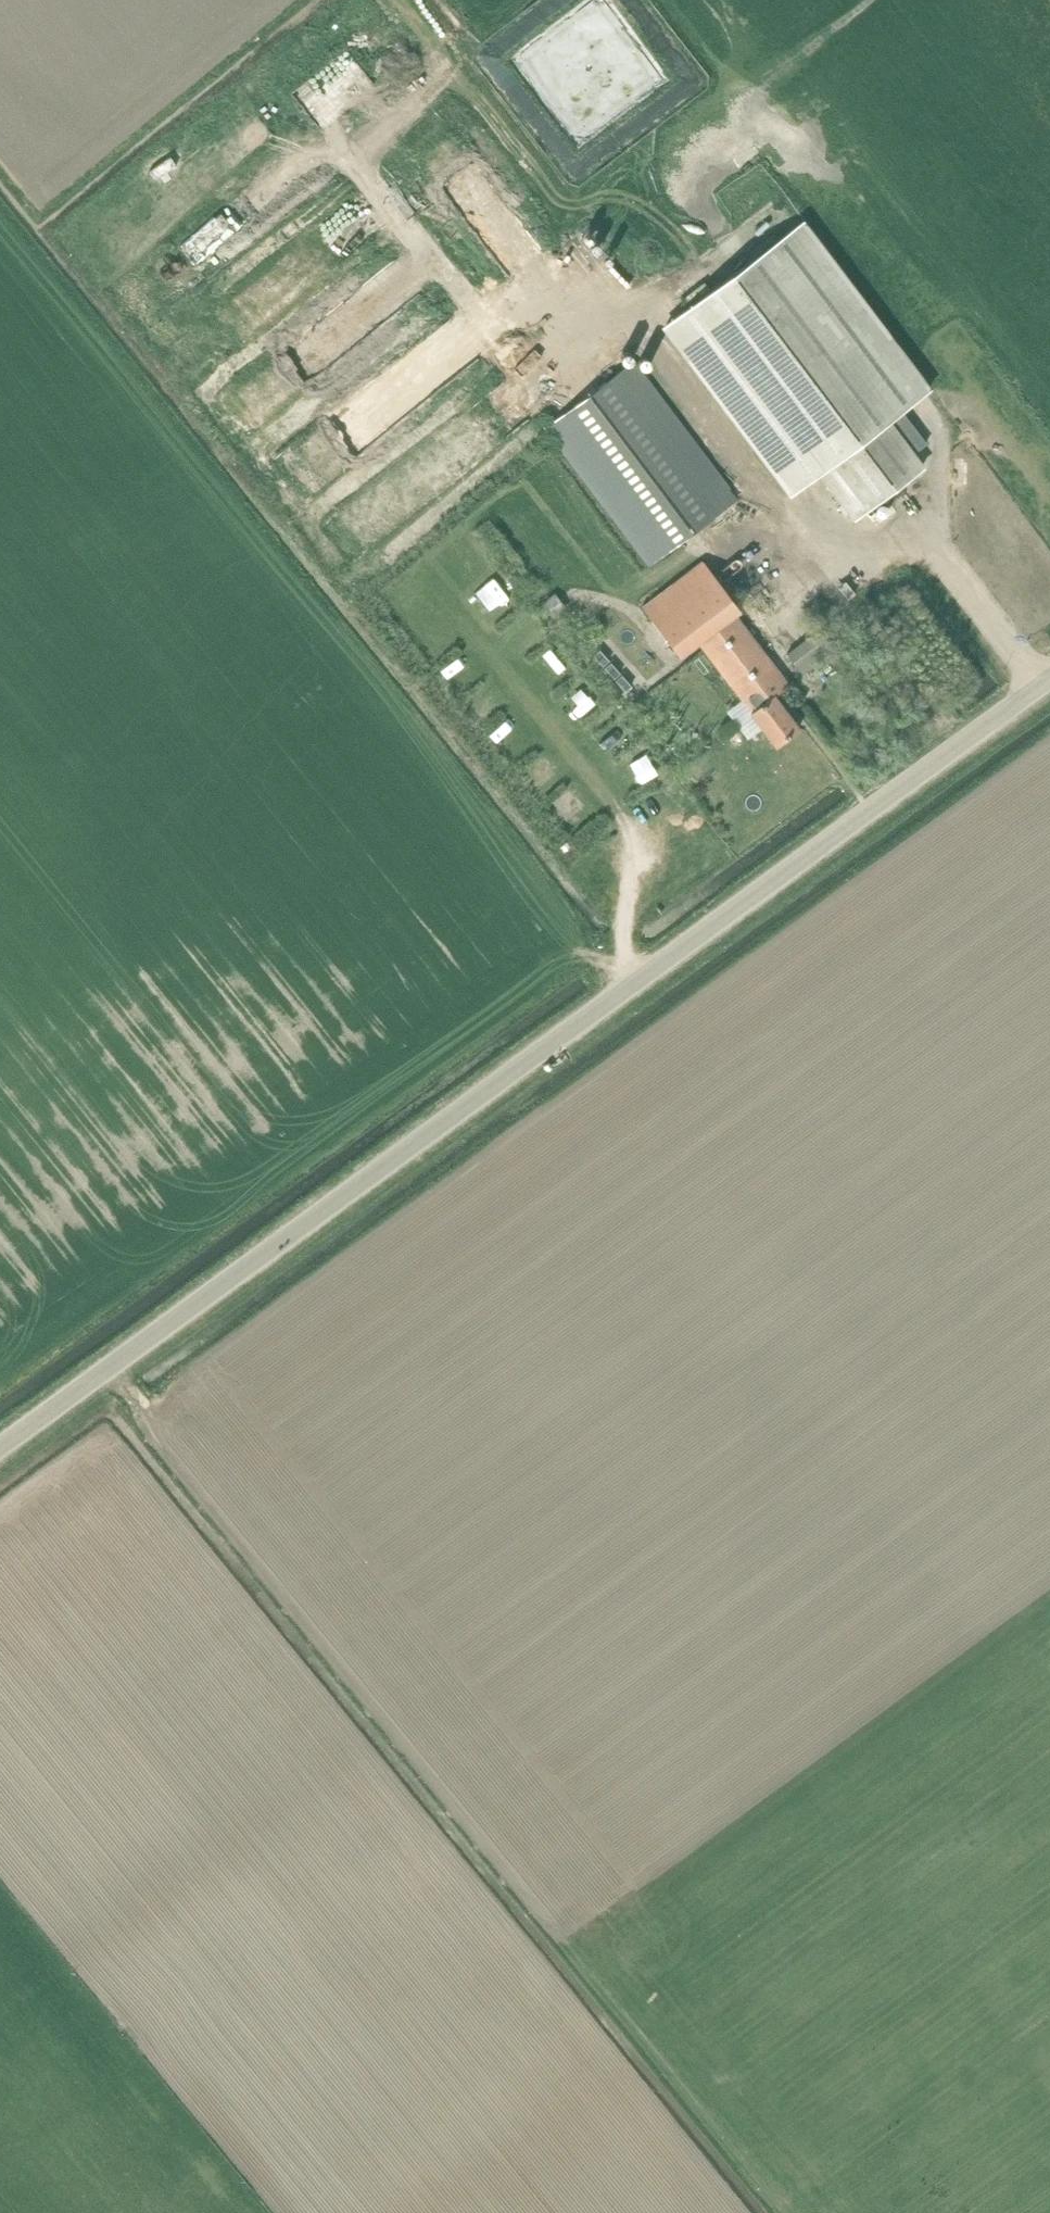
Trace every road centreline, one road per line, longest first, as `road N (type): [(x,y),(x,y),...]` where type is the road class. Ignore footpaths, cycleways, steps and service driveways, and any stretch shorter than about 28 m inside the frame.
road 1 (unclassified): [(0,1448),(1049,684)]

